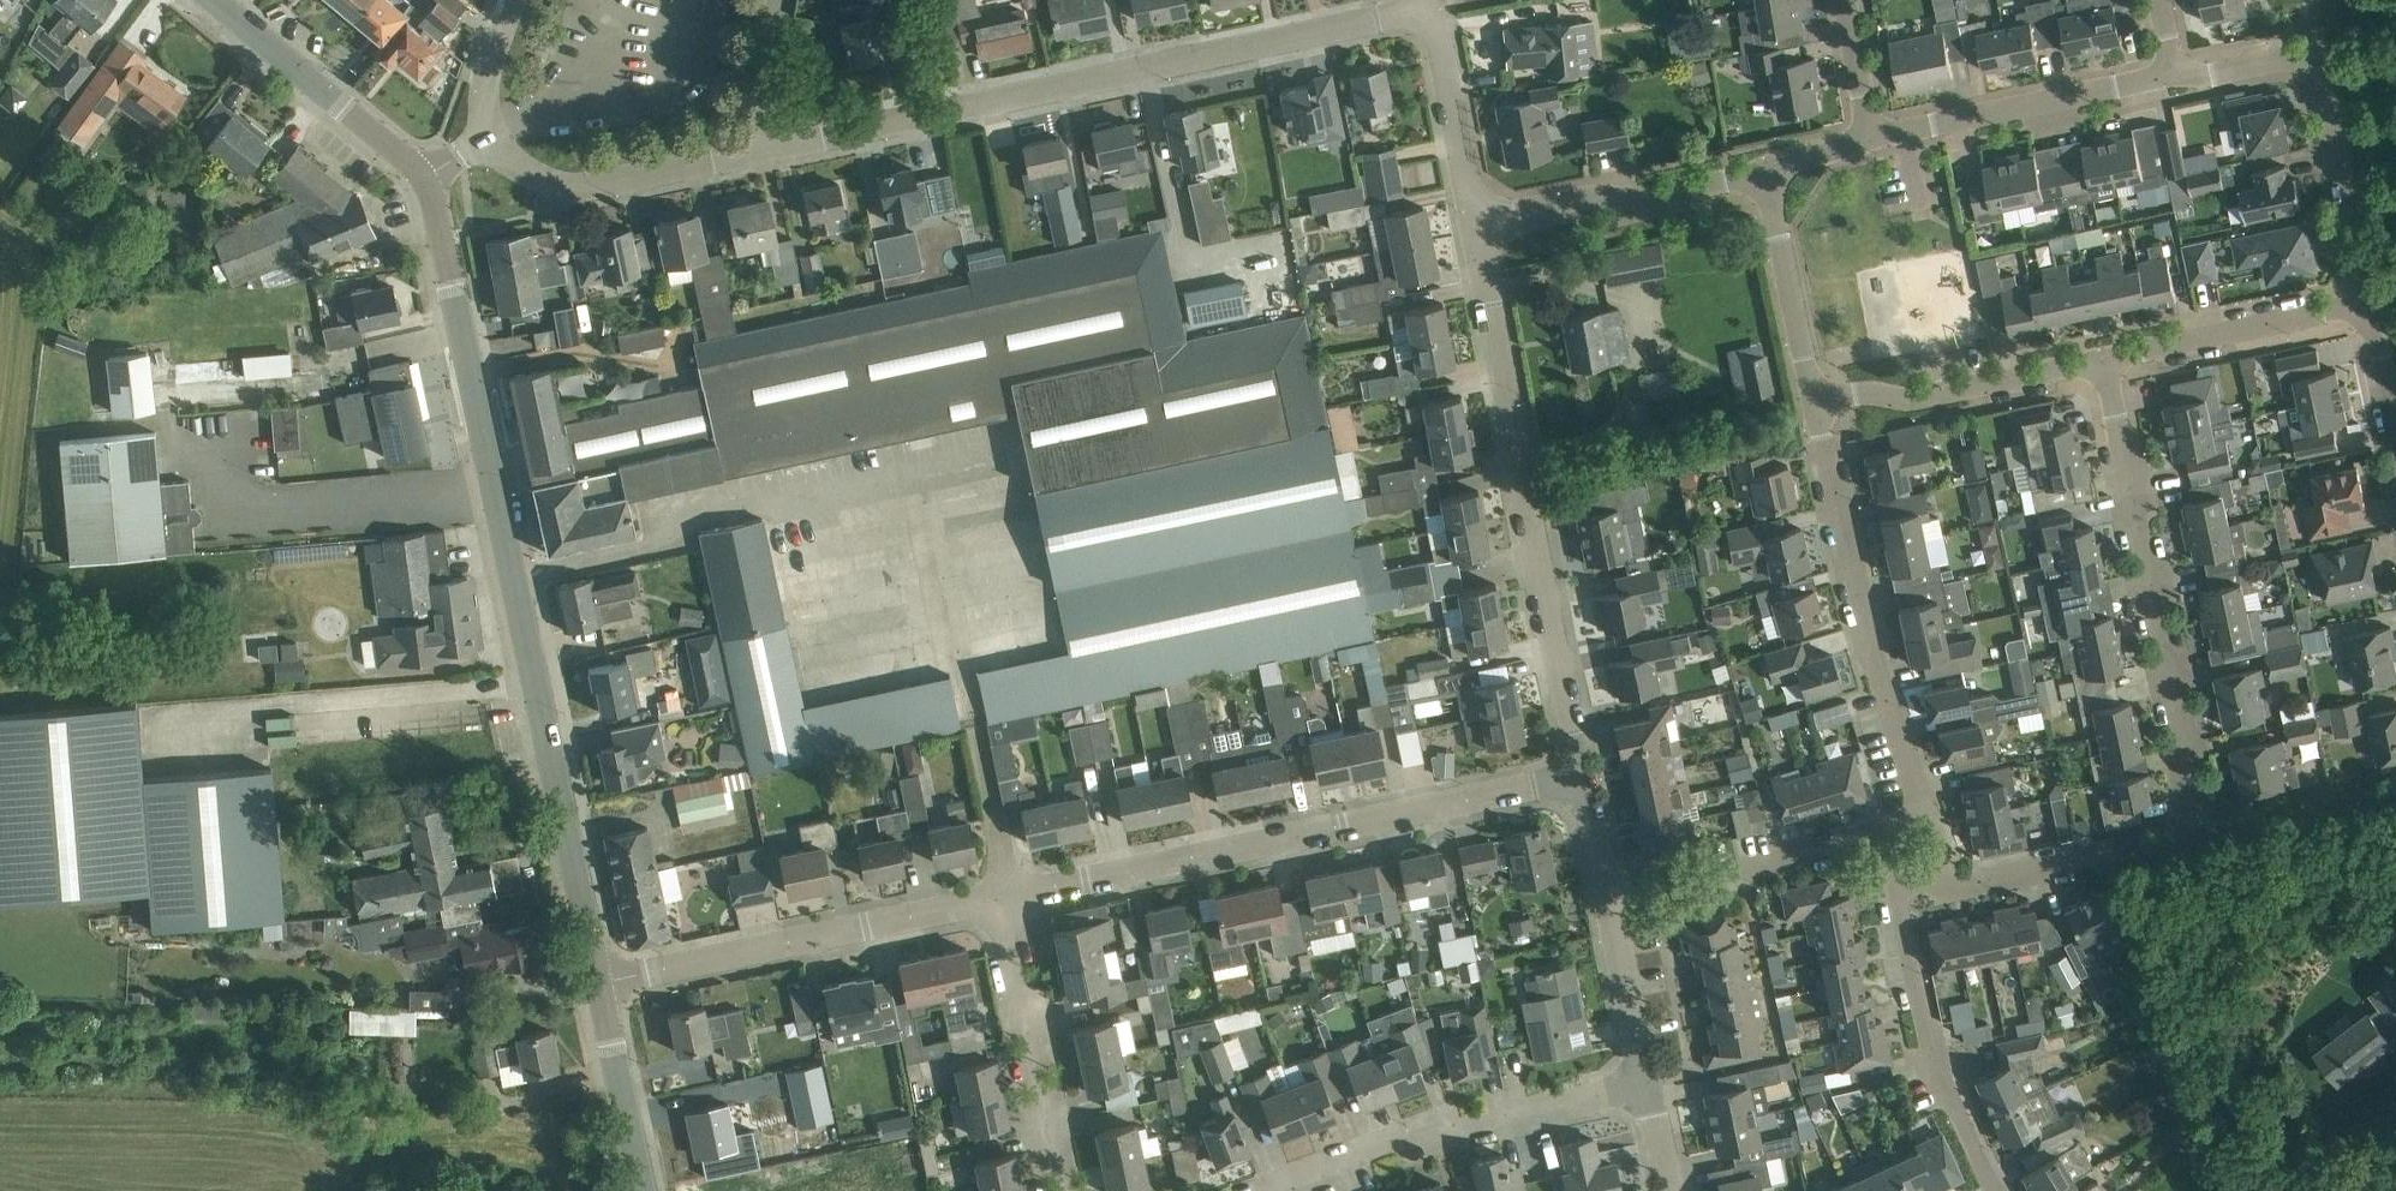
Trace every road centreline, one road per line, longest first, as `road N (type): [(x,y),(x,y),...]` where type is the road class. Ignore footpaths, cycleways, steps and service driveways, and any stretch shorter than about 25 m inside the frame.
road 1 (tertiary): [(603,986),(428,178)]
road 2 (residential): [(766,146),(1432,8)]
road 3 (residential): [(1002,903),(1583,778)]
road 4 (residential): [(1583,778),(1475,218)]
road 5 (residential): [(2209,836),(2104,361)]
road 6 (residential): [(1928,811),(1882,685),(1814,396)]
road 7 (residential): [(603,986),(1002,903)]
road 8 (residential): [(2371,303),(2322,68),(2310,54),(2175,78)]
road 9 (residential): [(1271,1190),(1436,1126),(1645,1083)]
road 10 (residential): [(1997,1190),(1935,1059),(1892,895)]
road 11 (residential): [(1869,141),(2175,78)]
road 12 (residential): [(475,143),(532,177),(590,184),(766,146)]
road 13 (residential): [(1814,396),(1866,388),(1912,402),(2104,361)]
road 14 (residential): [(1475,218),(1591,197),(1645,198),(1763,171)]
road 15 (residential): [(1057,1190),(1002,903)]
road 16 (residential): [(1606,878),(1662,867),(1709,881),(1878,826)]
road 17 (tertiary): [(428,178),(217,0)]
road 18 (residential): [(2104,361),(2371,303)]
road 19 (residential): [(1954,883),(2209,836)]
road 20 (residential): [(1814,396),(1763,171)]
road 21 (residential): [(1475,218),(1432,8)]
road 22 (tertiary): [(647,1190),(603,986)]
road 23 (residential): [(1645,1083),(1606,878)]
road 24 (residential): [(2209,836),(2395,801)]
road 25 (residential): [(766,146),(759,120),(778,0)]
road 26 (unclassified): [(475,143),(511,0)]
road 27 (residential): [(1869,141),(1848,0)]

